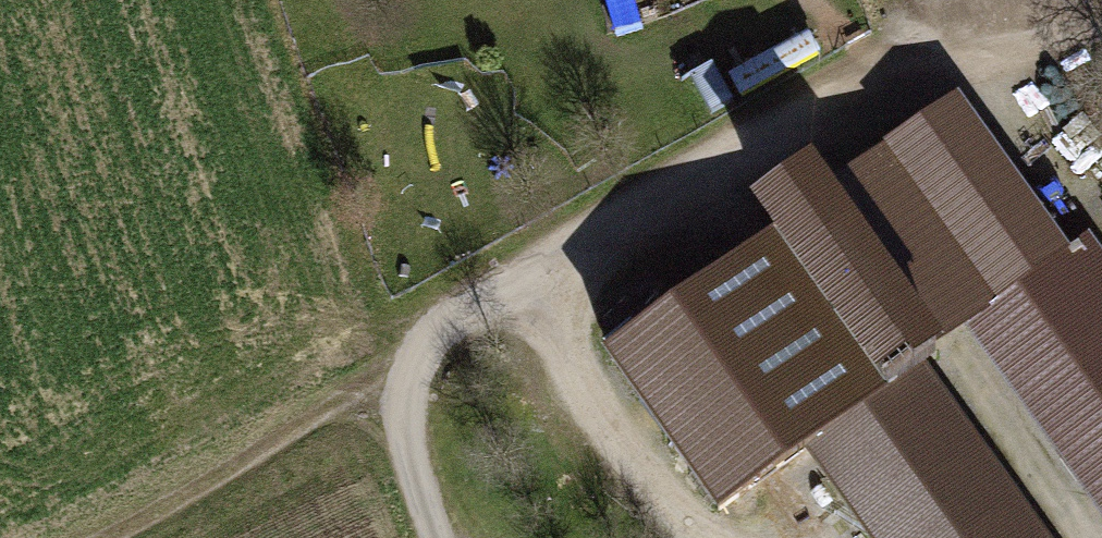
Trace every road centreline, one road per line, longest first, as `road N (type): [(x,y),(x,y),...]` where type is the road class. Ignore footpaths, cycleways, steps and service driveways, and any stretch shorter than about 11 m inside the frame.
road 1 (track): [(1101,33),(811,99),(628,195),(365,374)]
road 2 (track): [(365,374),(256,459),(93,537)]
road 3 (track): [(365,374),(439,537)]

